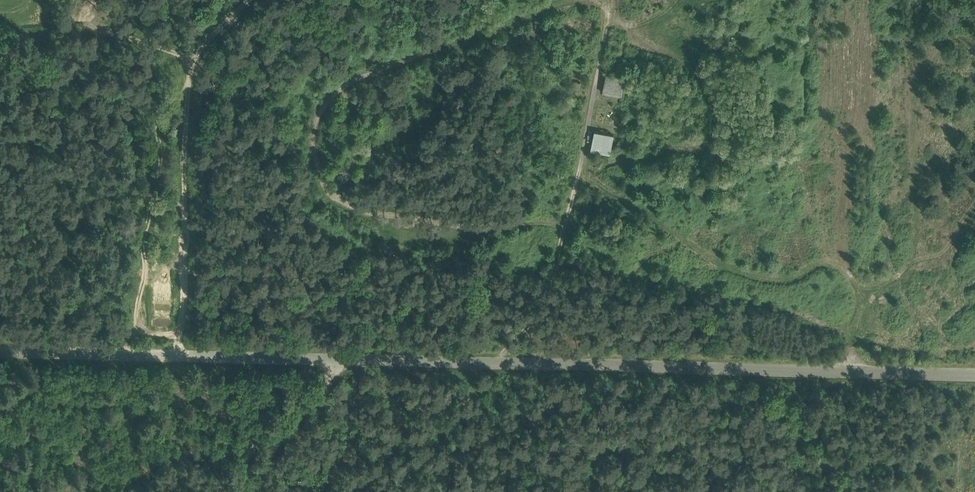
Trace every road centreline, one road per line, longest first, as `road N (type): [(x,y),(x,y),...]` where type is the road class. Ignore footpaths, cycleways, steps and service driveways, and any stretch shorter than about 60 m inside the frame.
road 1 (unclassified): [(0,350),(974,375)]
road 2 (track): [(563,241),(542,223),(484,228),(358,213),(323,183),(312,140),(320,111),(348,85),(575,0)]
road 3 (track): [(607,0),(545,301),(496,363)]

